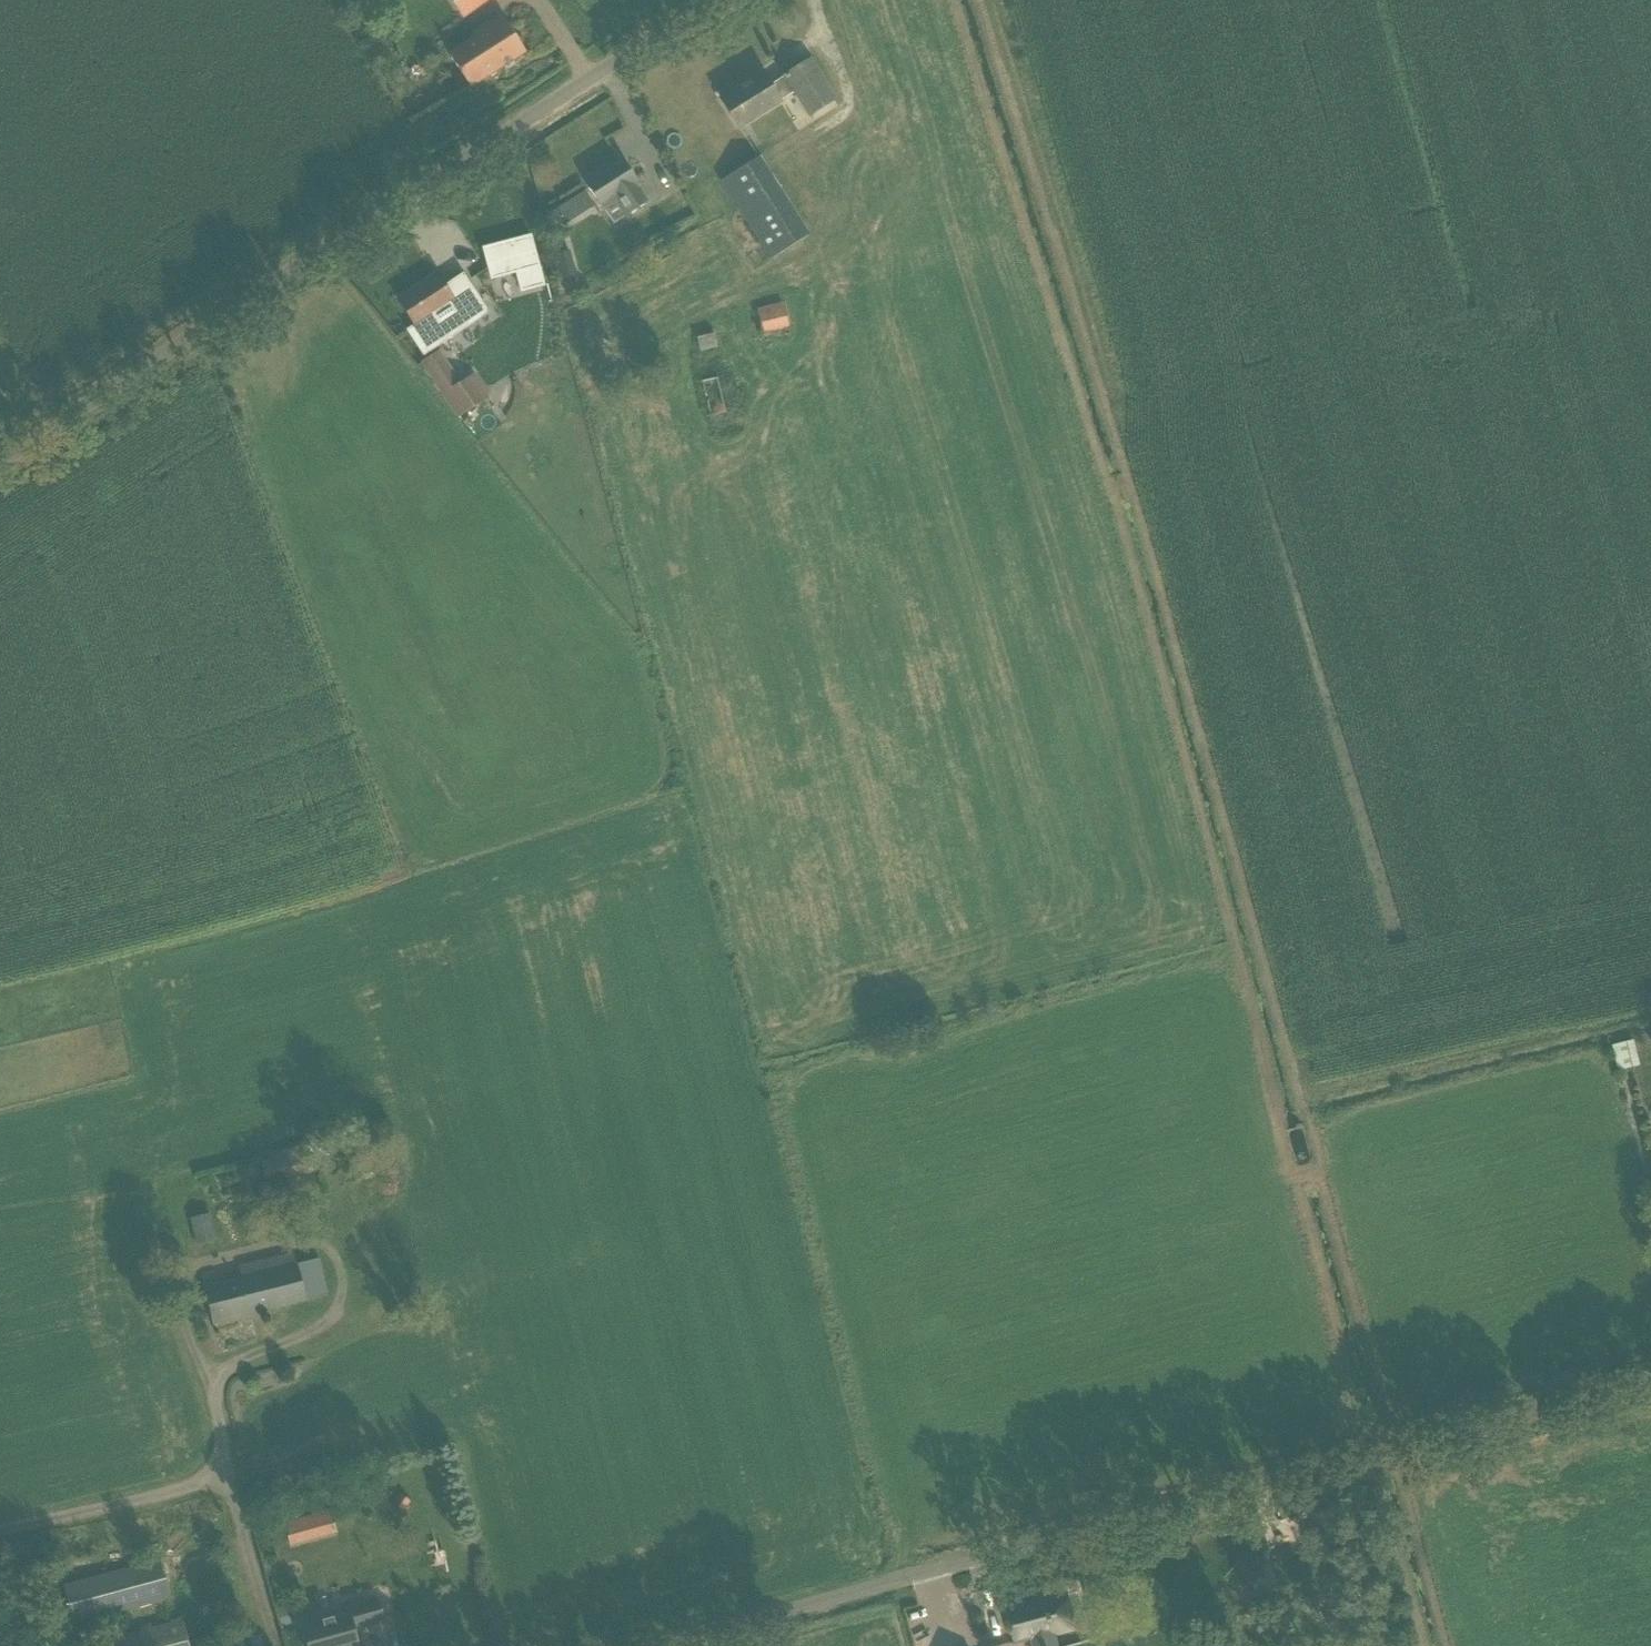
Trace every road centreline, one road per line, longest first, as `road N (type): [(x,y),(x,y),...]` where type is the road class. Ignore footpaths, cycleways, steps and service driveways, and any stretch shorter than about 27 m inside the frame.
road 1 (unclassified): [(652,1645),(1650,1376)]
road 2 (unclassified): [(0,465),(724,0)]

